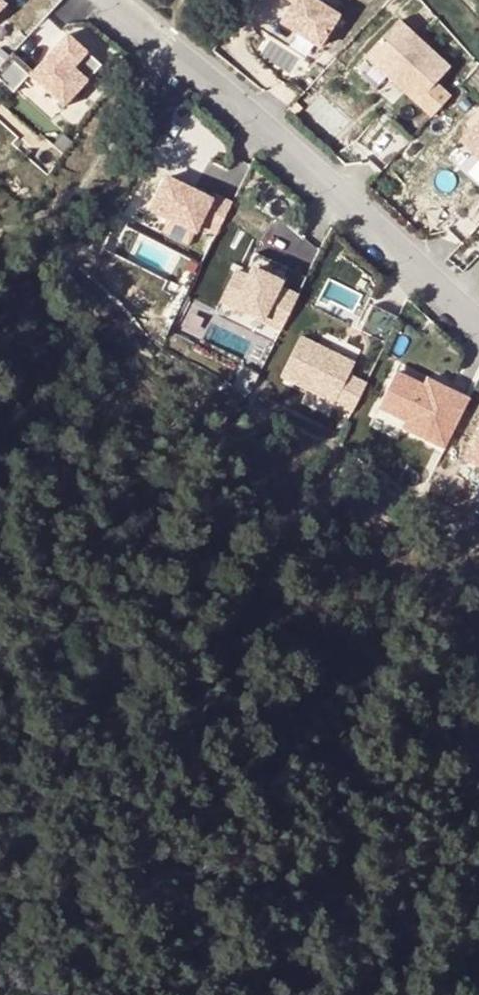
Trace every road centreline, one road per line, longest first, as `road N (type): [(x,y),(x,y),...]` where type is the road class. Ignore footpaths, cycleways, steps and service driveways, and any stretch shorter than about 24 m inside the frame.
road 1 (residential): [(114,0),(478,320)]

